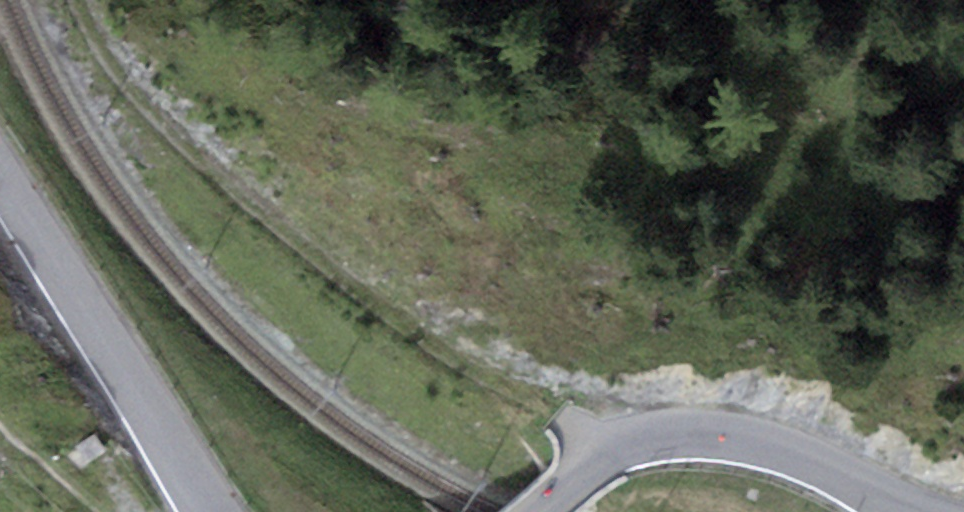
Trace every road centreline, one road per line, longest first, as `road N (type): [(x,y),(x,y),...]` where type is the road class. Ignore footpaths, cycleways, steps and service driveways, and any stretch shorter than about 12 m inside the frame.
road 1 (track): [(215,170),(321,262),(424,338),(556,414),(599,454)]
road 2 (secondary): [(905,511),(787,451),(701,432),(619,444),(538,511)]
road 3 (secondary): [(215,511),(0,178)]

